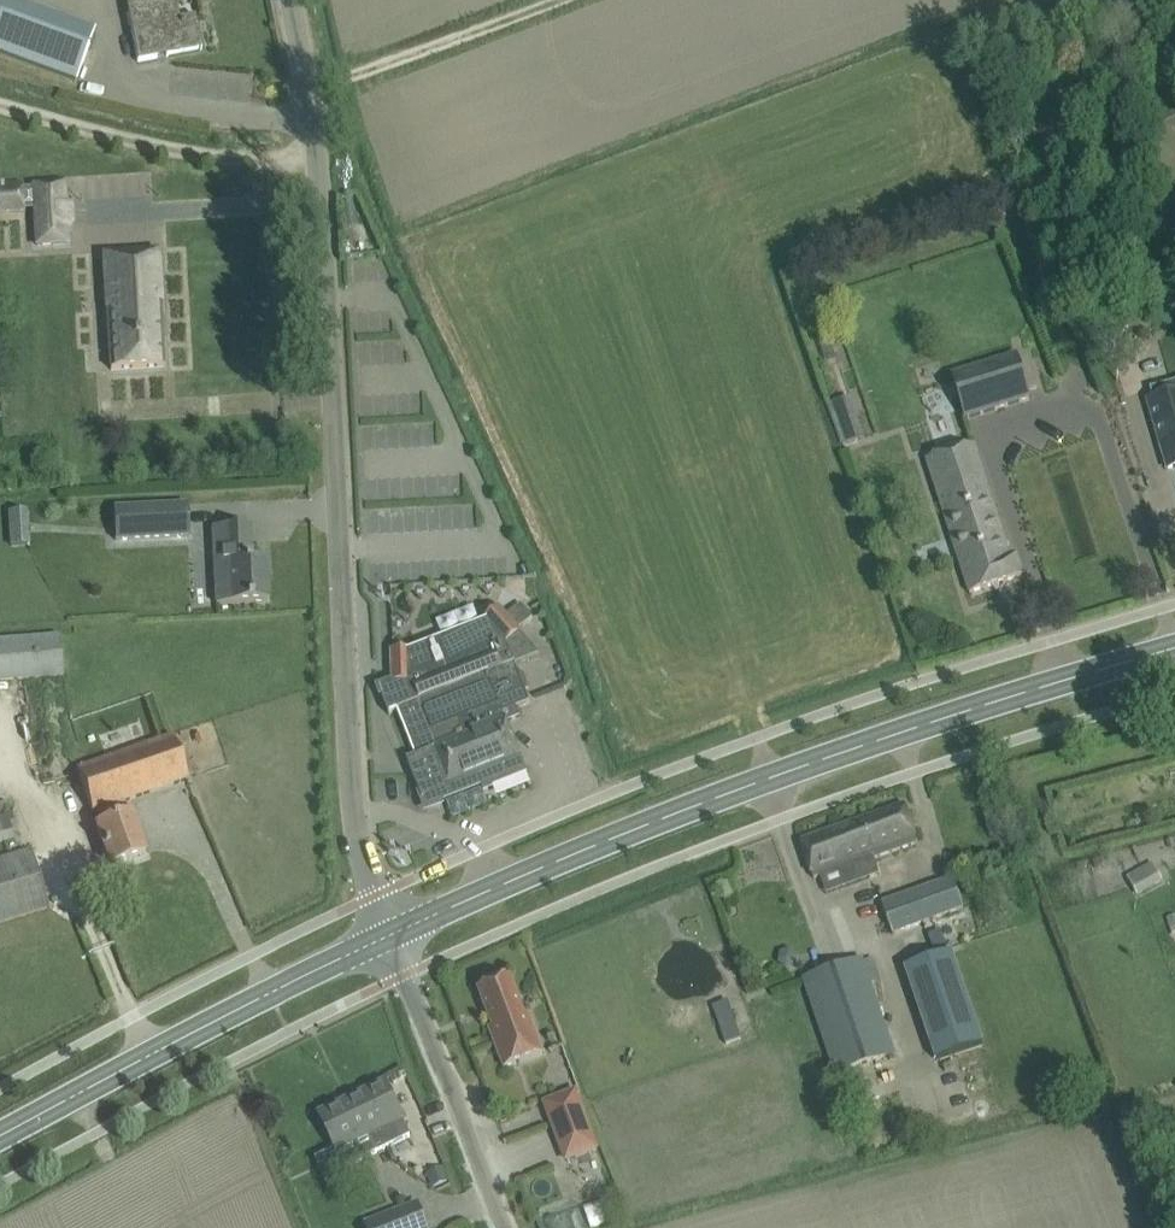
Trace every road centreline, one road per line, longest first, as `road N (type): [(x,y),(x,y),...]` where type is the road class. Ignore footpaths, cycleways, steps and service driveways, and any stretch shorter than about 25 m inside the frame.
road 1 (unclassified): [(388,936),(370,899),(354,820),(322,204),(291,0)]
road 2 (secondary): [(388,936),(673,814),(1021,693),(1174,649)]
road 3 (secondary): [(0,1133),(388,936)]
road 4 (unclassified): [(505,1227),(388,936)]

